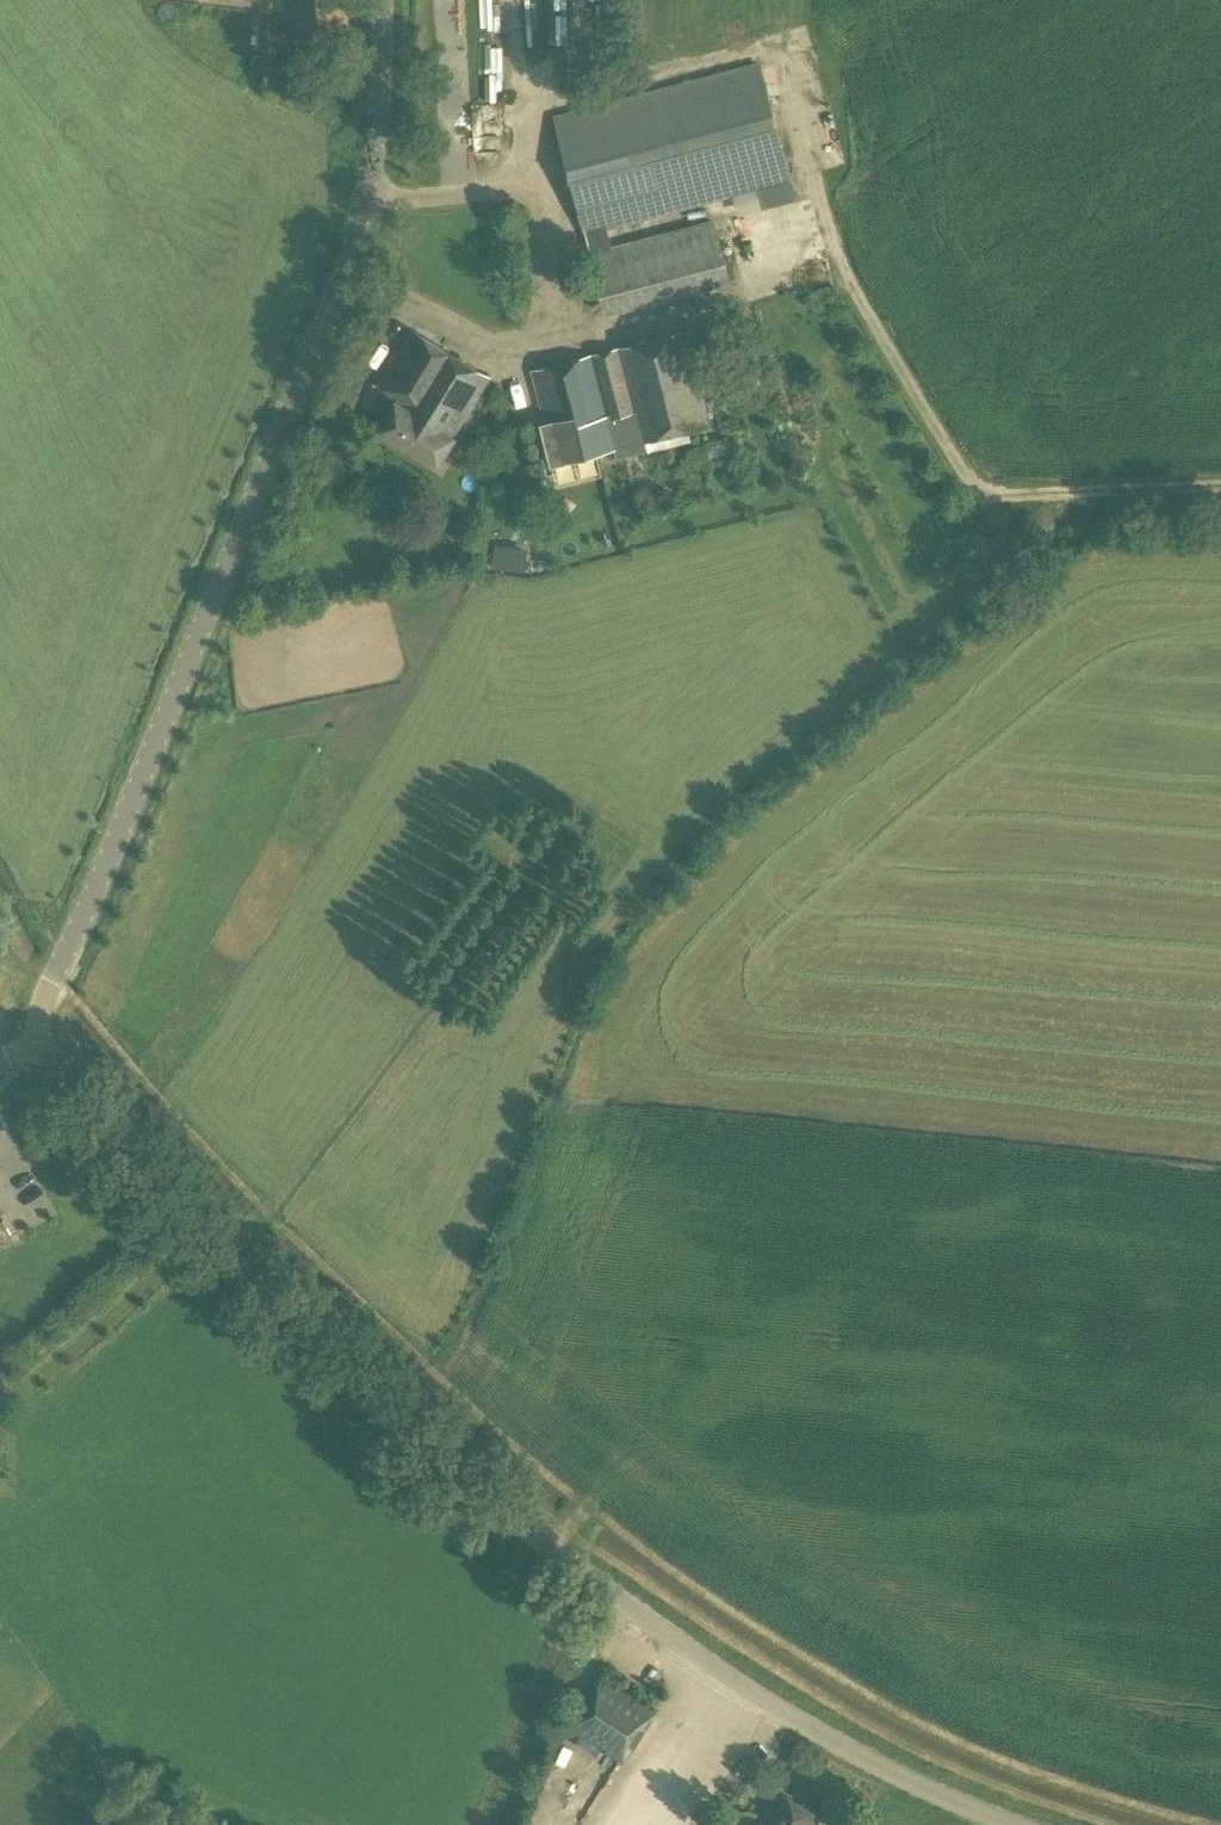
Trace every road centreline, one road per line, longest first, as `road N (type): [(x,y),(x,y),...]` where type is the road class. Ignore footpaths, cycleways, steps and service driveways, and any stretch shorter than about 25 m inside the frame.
road 1 (unclassified): [(1026,1824),(923,1786),(778,1709),(521,1527),(238,1259),(30,1036)]
road 2 (tertiary): [(30,1036),(165,715),(348,234),(379,106),(376,0)]

